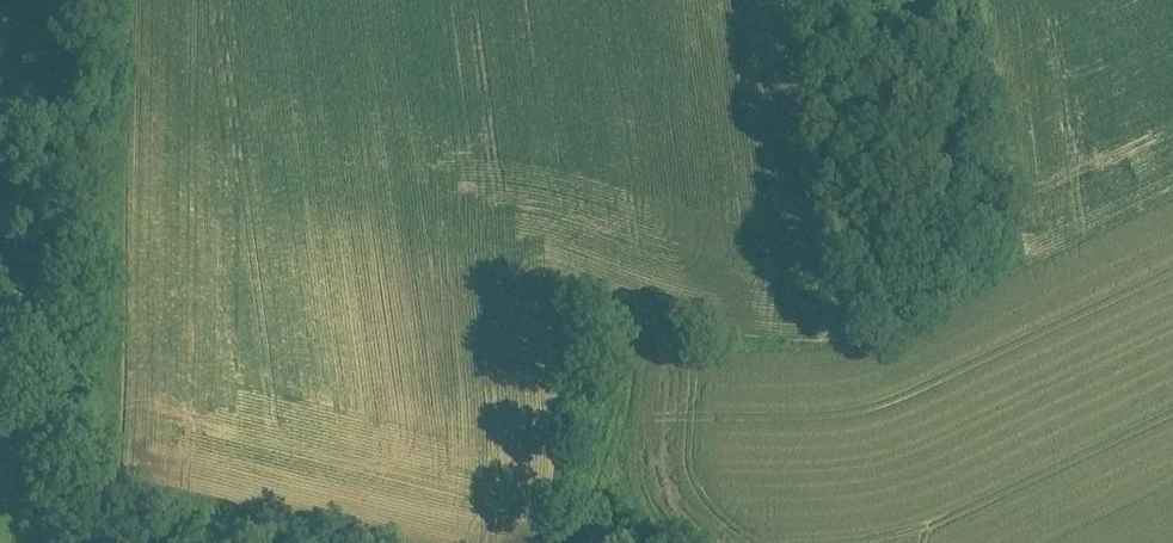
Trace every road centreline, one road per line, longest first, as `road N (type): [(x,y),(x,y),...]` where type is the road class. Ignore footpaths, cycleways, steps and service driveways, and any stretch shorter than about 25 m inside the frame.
road 1 (unclassified): [(75,0),(48,542)]

